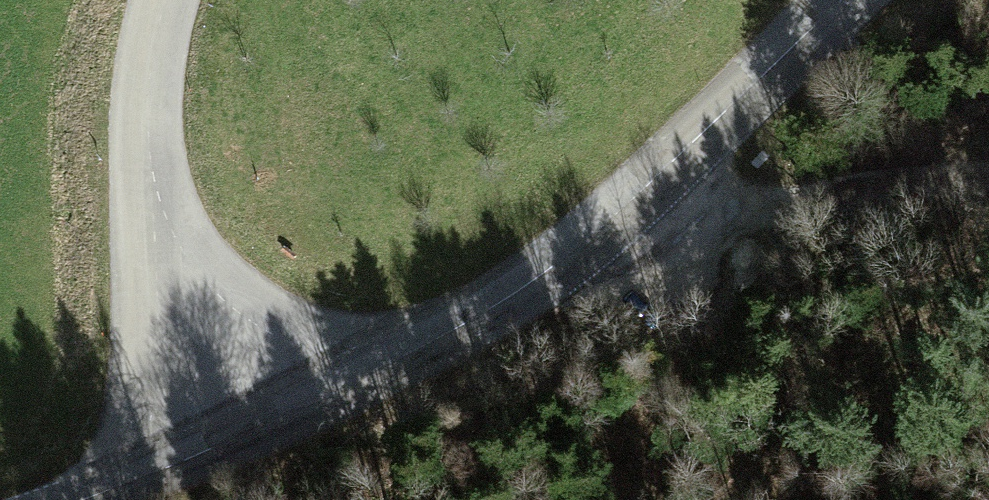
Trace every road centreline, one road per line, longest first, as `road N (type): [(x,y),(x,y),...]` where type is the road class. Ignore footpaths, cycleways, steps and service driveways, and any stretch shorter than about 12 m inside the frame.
road 1 (unclassified): [(257,426),(461,324),(575,251),(847,0)]
road 2 (unclassified): [(185,0),(159,80),(168,267),(257,426)]
road 3 (track): [(622,207),(745,207),(929,178),(988,179)]
road 4 (unclassified): [(92,499),(257,426)]

